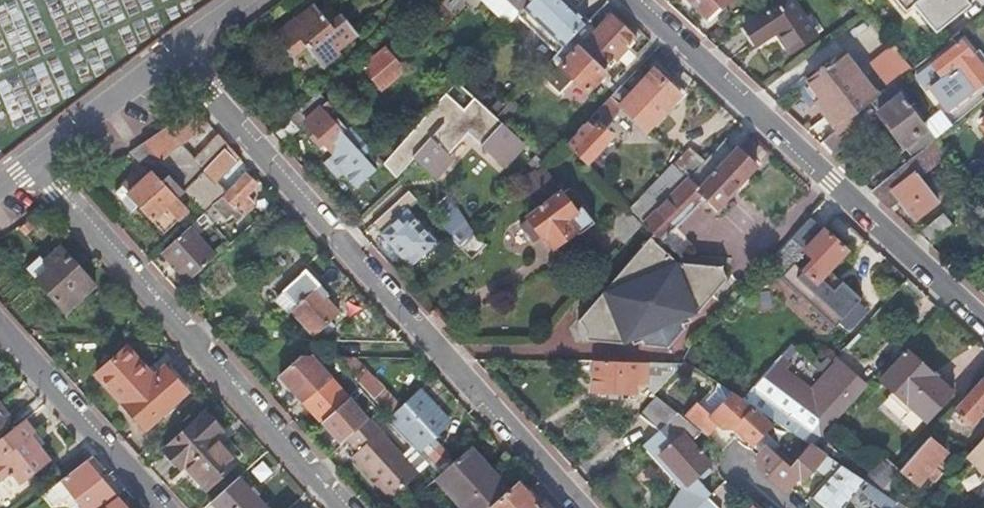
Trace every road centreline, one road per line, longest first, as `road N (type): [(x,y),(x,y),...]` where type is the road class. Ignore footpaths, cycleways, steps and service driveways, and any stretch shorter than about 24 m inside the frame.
road 1 (residential): [(581,507),(168,52)]
road 2 (residential): [(983,326),(631,0)]
road 3 (residential): [(28,159),(340,507)]
road 4 (residential): [(163,507),(0,329)]
road 5 (residential): [(28,159),(168,52)]

